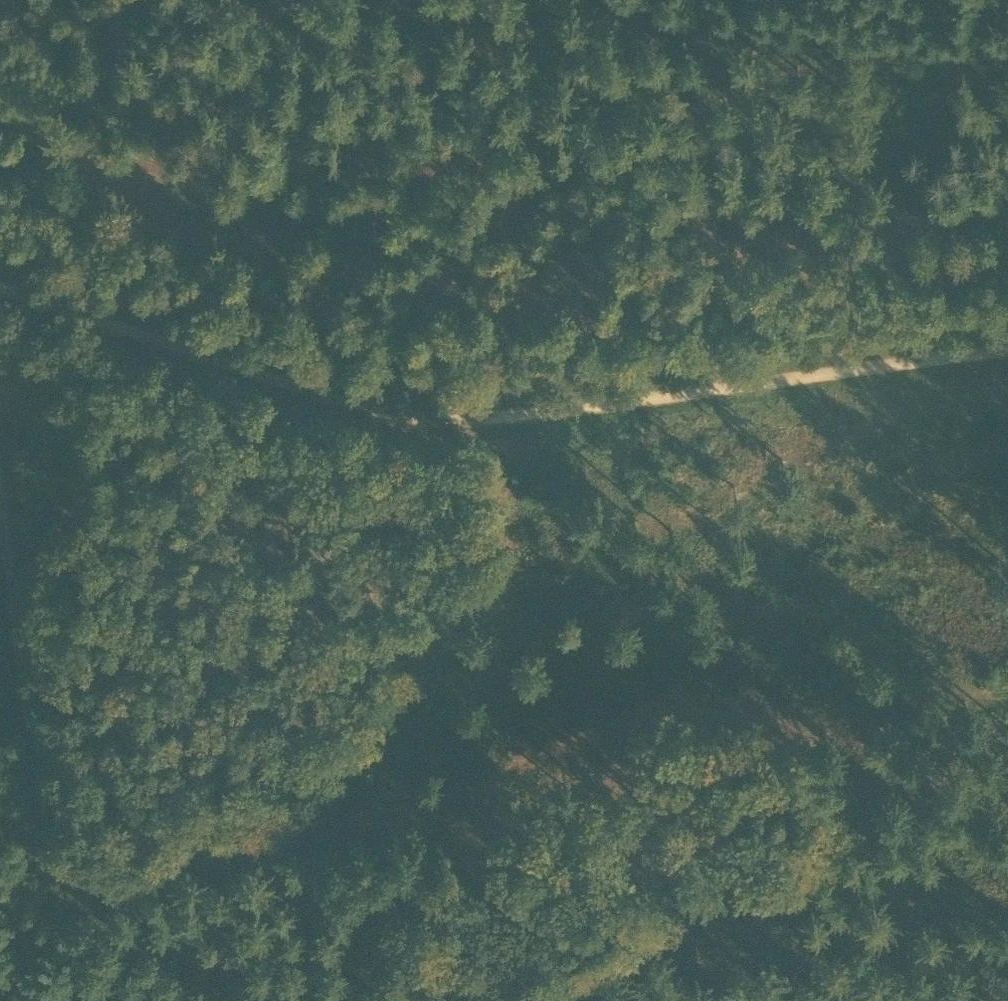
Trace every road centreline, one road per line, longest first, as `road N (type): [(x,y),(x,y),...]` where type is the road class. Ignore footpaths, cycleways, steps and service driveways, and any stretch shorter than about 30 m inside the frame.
road 1 (track): [(1007,343),(427,418),(0,280)]
road 2 (track): [(74,1000),(23,663)]
road 3 (track): [(23,663),(0,520)]

